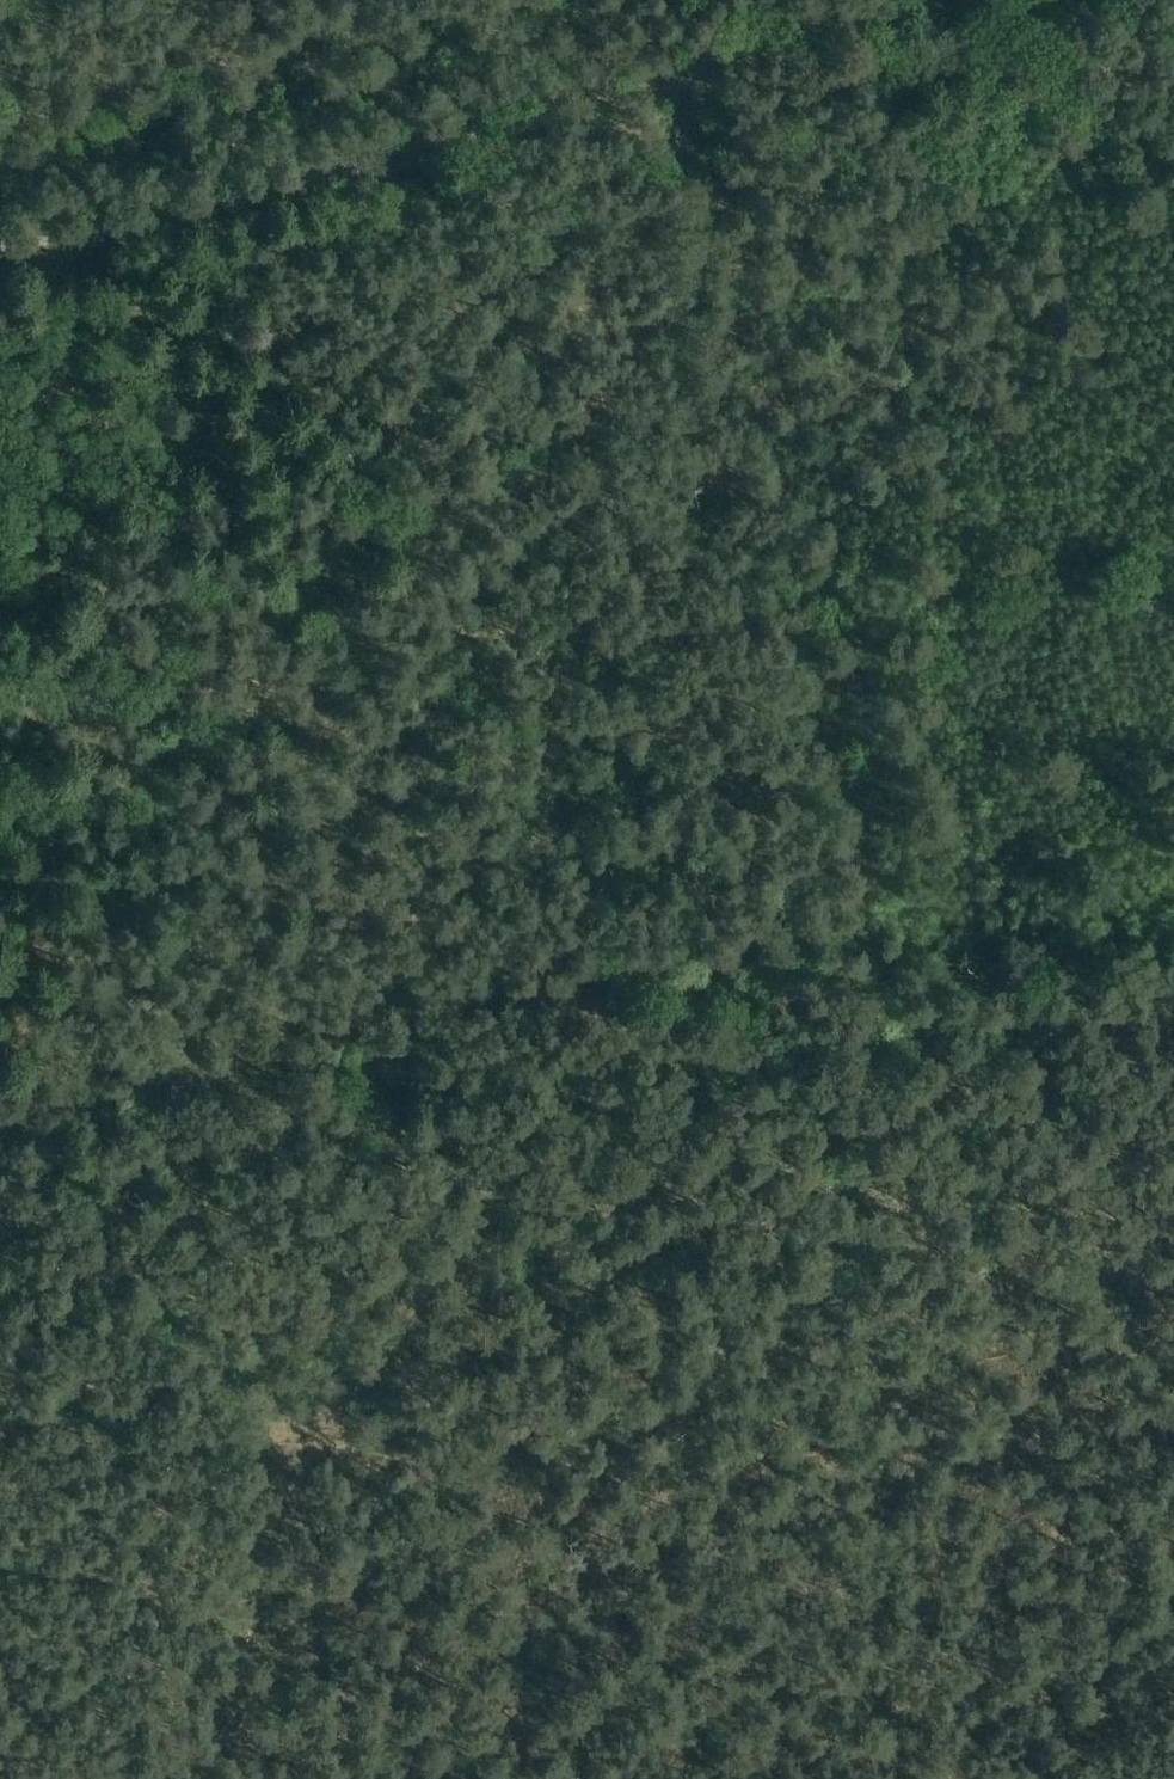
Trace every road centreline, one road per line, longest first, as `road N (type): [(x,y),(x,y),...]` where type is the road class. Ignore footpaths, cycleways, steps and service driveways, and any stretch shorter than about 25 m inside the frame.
road 1 (track): [(232,1758),(348,1396),(545,1129),(561,1115),(713,1080),(801,1004),(840,918),(834,809),(806,742),(681,64)]
road 2 (track): [(681,64),(0,239)]
road 3 (track): [(681,64),(926,2)]

